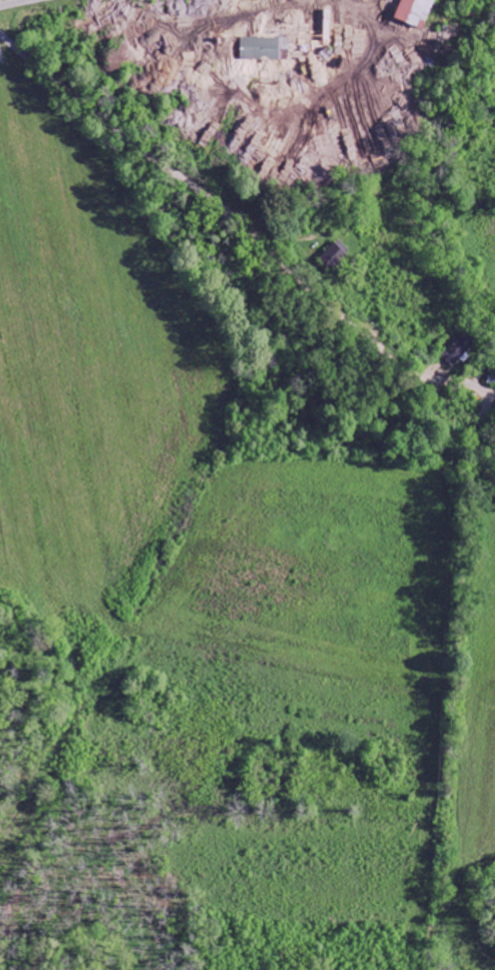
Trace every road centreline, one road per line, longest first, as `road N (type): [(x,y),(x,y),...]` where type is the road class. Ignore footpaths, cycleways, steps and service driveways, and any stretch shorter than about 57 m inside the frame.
road 1 (residential): [(494,389),(404,368),(245,226),(0,34)]

